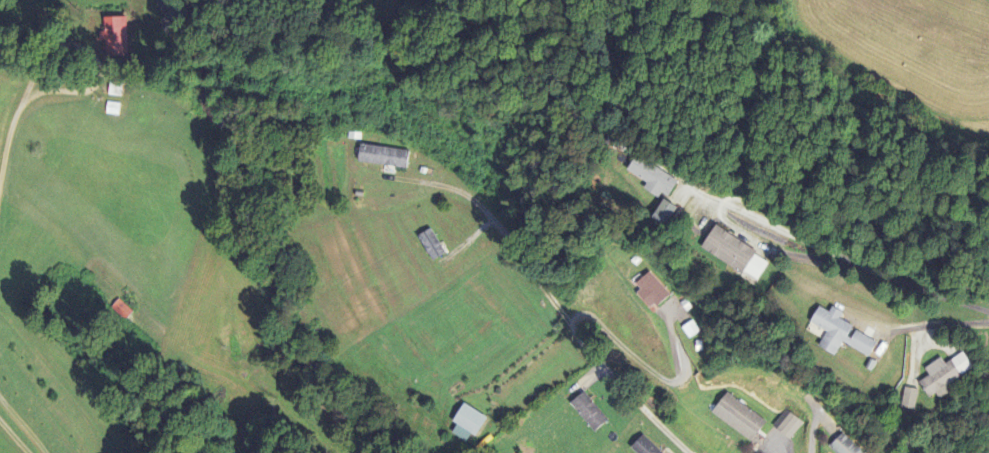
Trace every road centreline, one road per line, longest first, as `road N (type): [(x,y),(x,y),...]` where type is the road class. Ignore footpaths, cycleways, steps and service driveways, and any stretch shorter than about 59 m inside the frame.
road 1 (residential): [(694,452),(614,377),(488,213),(444,184)]
road 2 (residential): [(58,43),(31,81),(0,195)]

